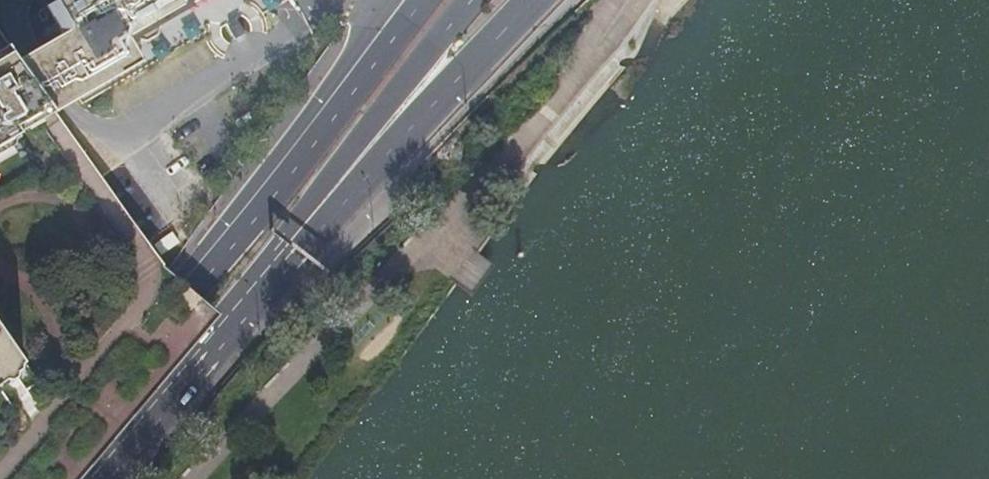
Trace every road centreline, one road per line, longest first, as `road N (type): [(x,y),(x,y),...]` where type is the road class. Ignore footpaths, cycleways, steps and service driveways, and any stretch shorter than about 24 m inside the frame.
road 1 (primary): [(182,386),(534,0)]
road 2 (primary): [(182,386),(282,238),(472,0)]
road 3 (primary): [(420,0),(194,295)]
road 4 (primary): [(388,0),(217,232),(194,295)]
road 5 (primary): [(194,295),(42,478)]
road 6 (primary): [(104,478),(182,386)]

